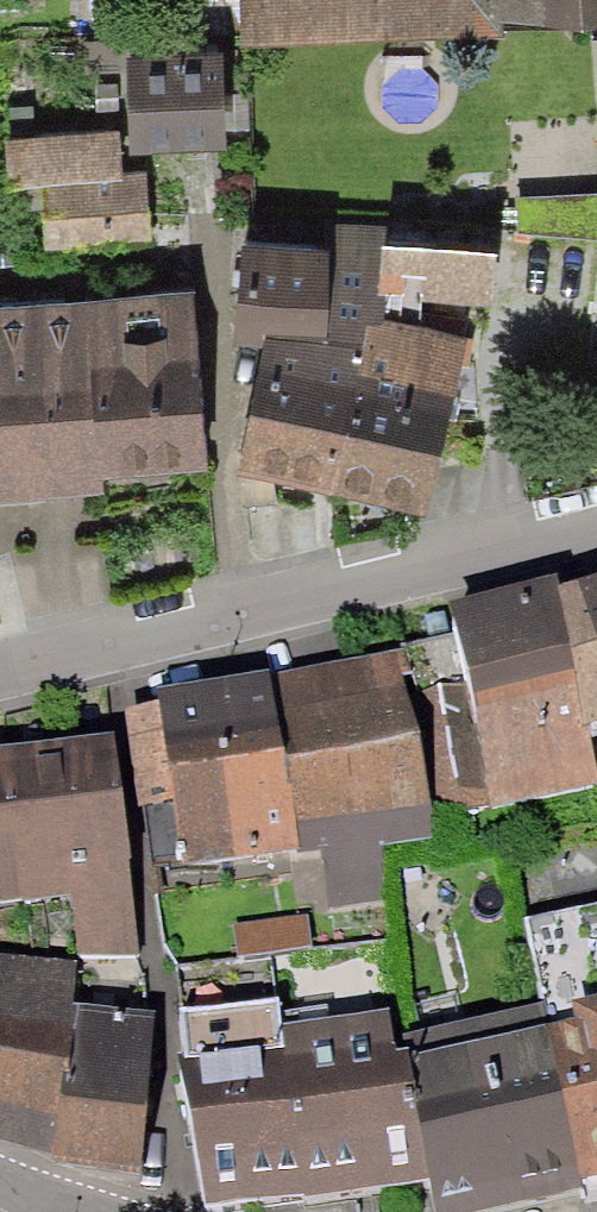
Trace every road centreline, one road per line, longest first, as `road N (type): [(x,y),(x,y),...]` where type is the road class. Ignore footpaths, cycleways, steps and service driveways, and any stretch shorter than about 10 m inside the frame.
road 1 (residential): [(596,526),(0,666)]

